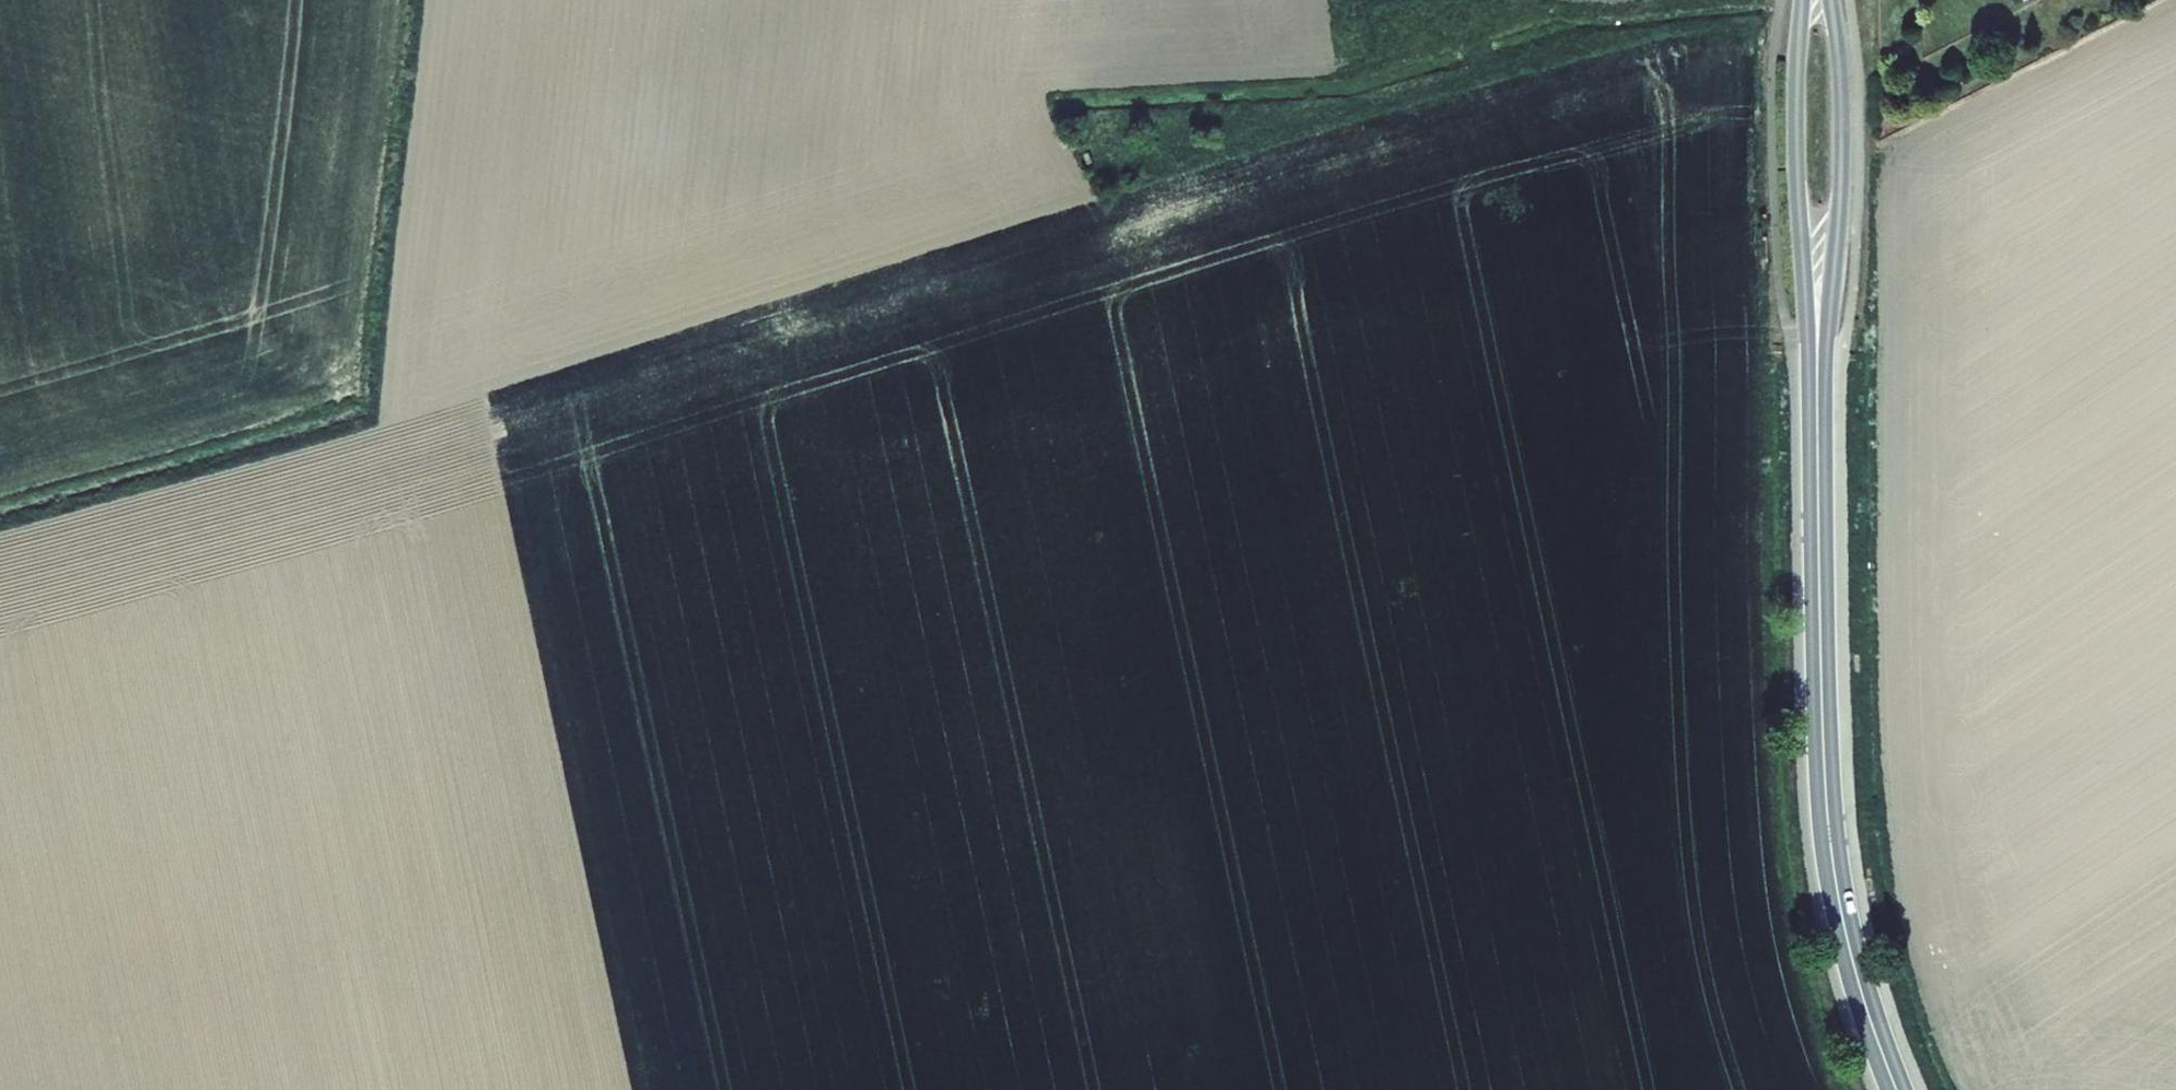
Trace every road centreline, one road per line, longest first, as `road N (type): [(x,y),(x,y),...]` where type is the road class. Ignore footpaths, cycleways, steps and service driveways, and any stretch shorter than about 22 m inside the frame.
road 1 (secondary): [(1897,1089),(1852,956),(1831,849),(1817,423)]
road 2 (secondary): [(1817,423),(1841,191),(1831,0)]
road 3 (secondary): [(1802,0),(1796,187),(1817,423)]

